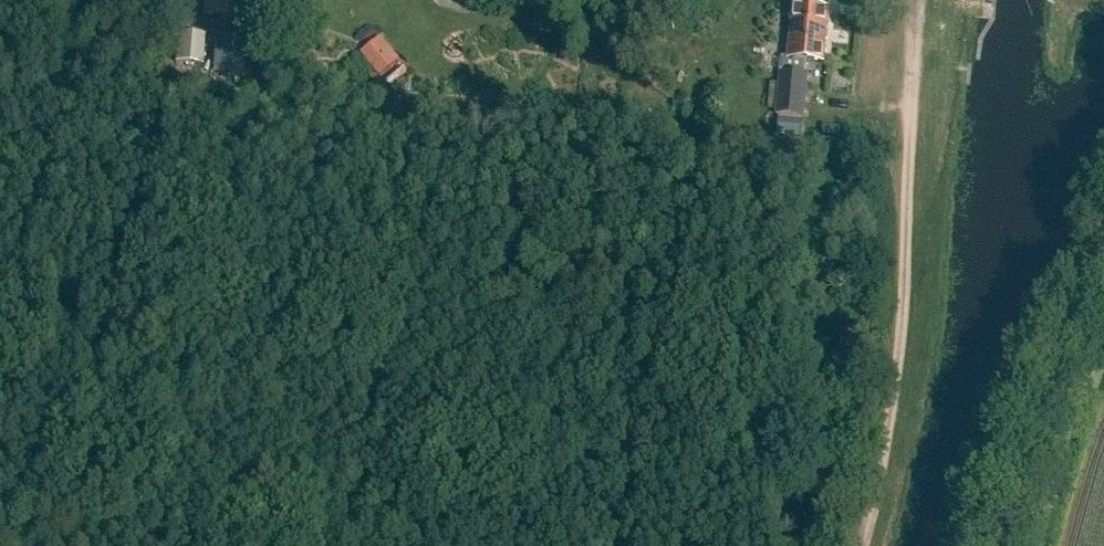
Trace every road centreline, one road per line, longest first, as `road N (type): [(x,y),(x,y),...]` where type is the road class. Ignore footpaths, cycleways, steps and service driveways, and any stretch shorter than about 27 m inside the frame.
road 1 (track): [(866,545),(894,375),(916,0)]
road 2 (unclassified): [(1004,545),(1032,440),(1103,244)]

